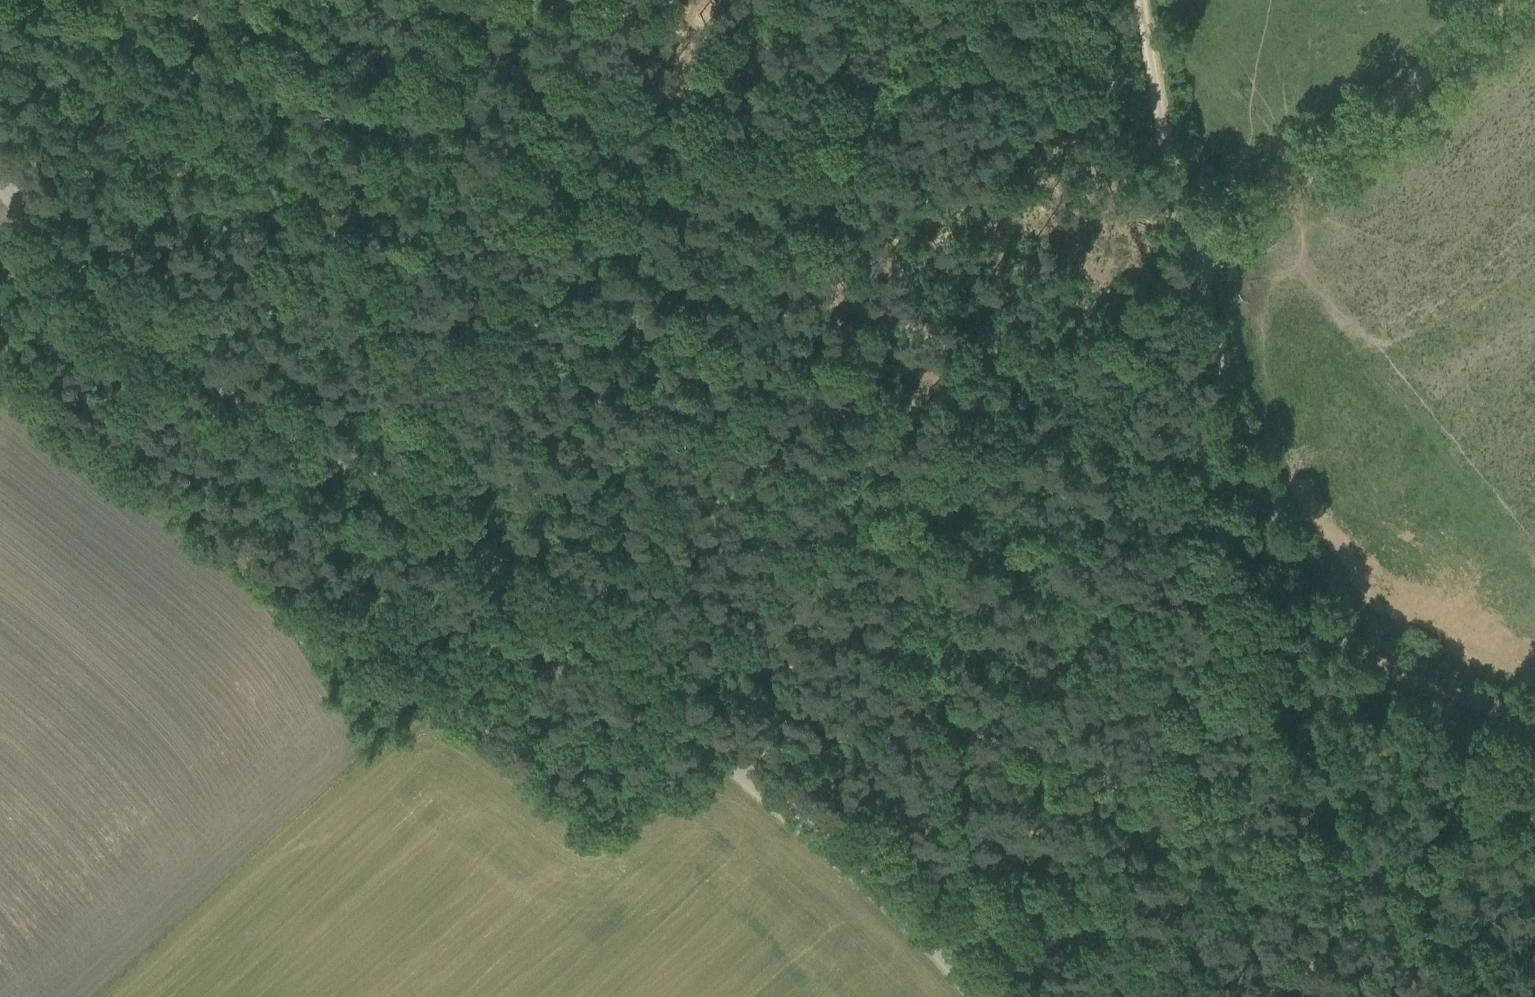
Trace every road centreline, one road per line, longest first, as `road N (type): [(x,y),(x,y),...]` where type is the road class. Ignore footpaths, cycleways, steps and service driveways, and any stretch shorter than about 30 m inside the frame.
road 1 (unclassified): [(981,996),(925,935),(655,696),(419,514),(154,338),(0,184)]
road 2 (track): [(1198,265),(1216,363),(1263,517),(1338,635),(1368,660),(1534,722)]
road 3 (track): [(1198,265),(1521,0)]
road 4 (track): [(1140,0),(1190,236)]

